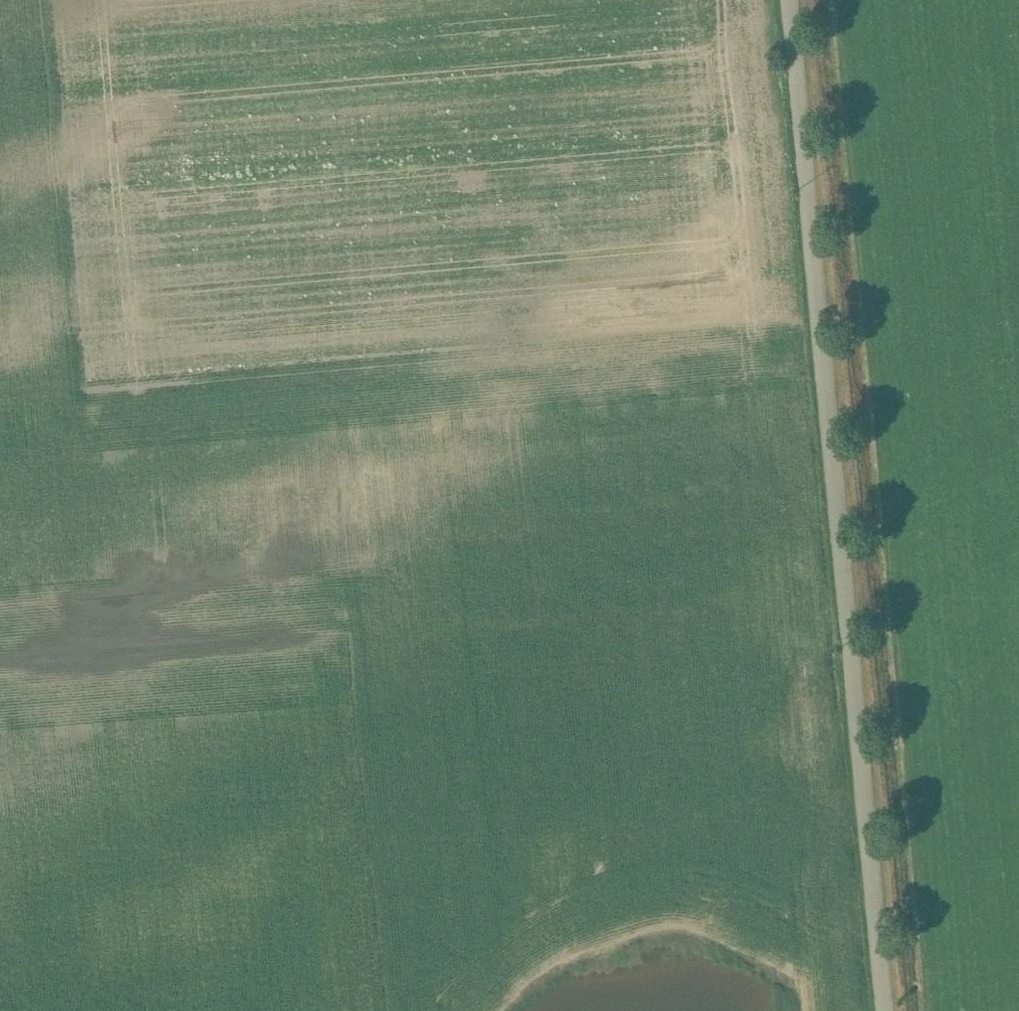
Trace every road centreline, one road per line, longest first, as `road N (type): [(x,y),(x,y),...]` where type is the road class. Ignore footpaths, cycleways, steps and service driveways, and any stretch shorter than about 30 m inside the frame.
road 1 (unclassified): [(795,0),(886,1010)]

